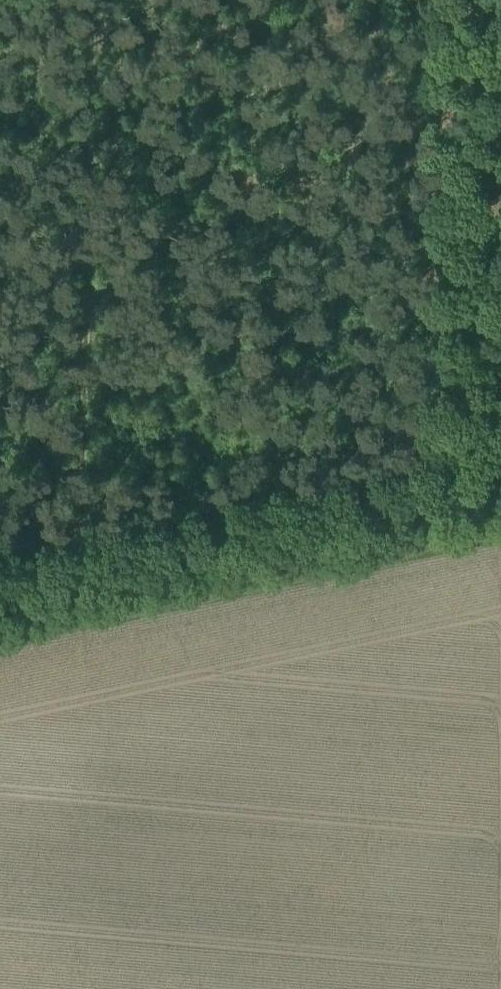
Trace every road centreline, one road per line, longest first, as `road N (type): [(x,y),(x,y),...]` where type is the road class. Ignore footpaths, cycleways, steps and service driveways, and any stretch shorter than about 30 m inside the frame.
road 1 (track): [(80,542),(90,0)]
road 2 (track): [(410,472),(431,448),(440,0)]
road 3 (track): [(0,635),(445,543)]
road 4 (track): [(410,472),(0,558)]

